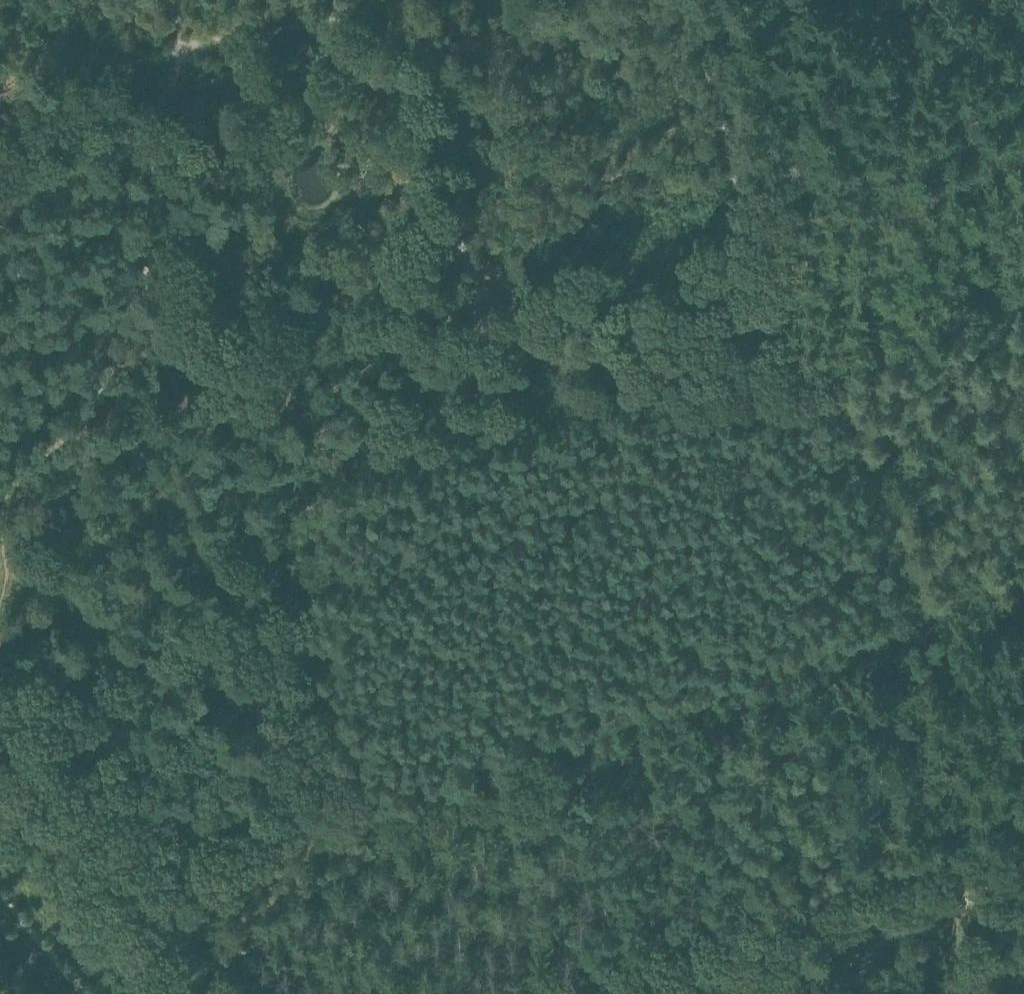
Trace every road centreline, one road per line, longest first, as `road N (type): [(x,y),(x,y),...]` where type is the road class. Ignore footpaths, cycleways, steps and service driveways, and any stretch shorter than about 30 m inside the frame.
road 1 (track): [(424,0),(461,260),(482,283),(581,293),(616,316),(672,364),(736,463),(776,509),(847,563),(894,619),(996,886),(888,936),(854,969),(848,993)]
road 2 (track): [(176,0),(175,86),(157,112),(144,315),(82,429),(0,491)]

